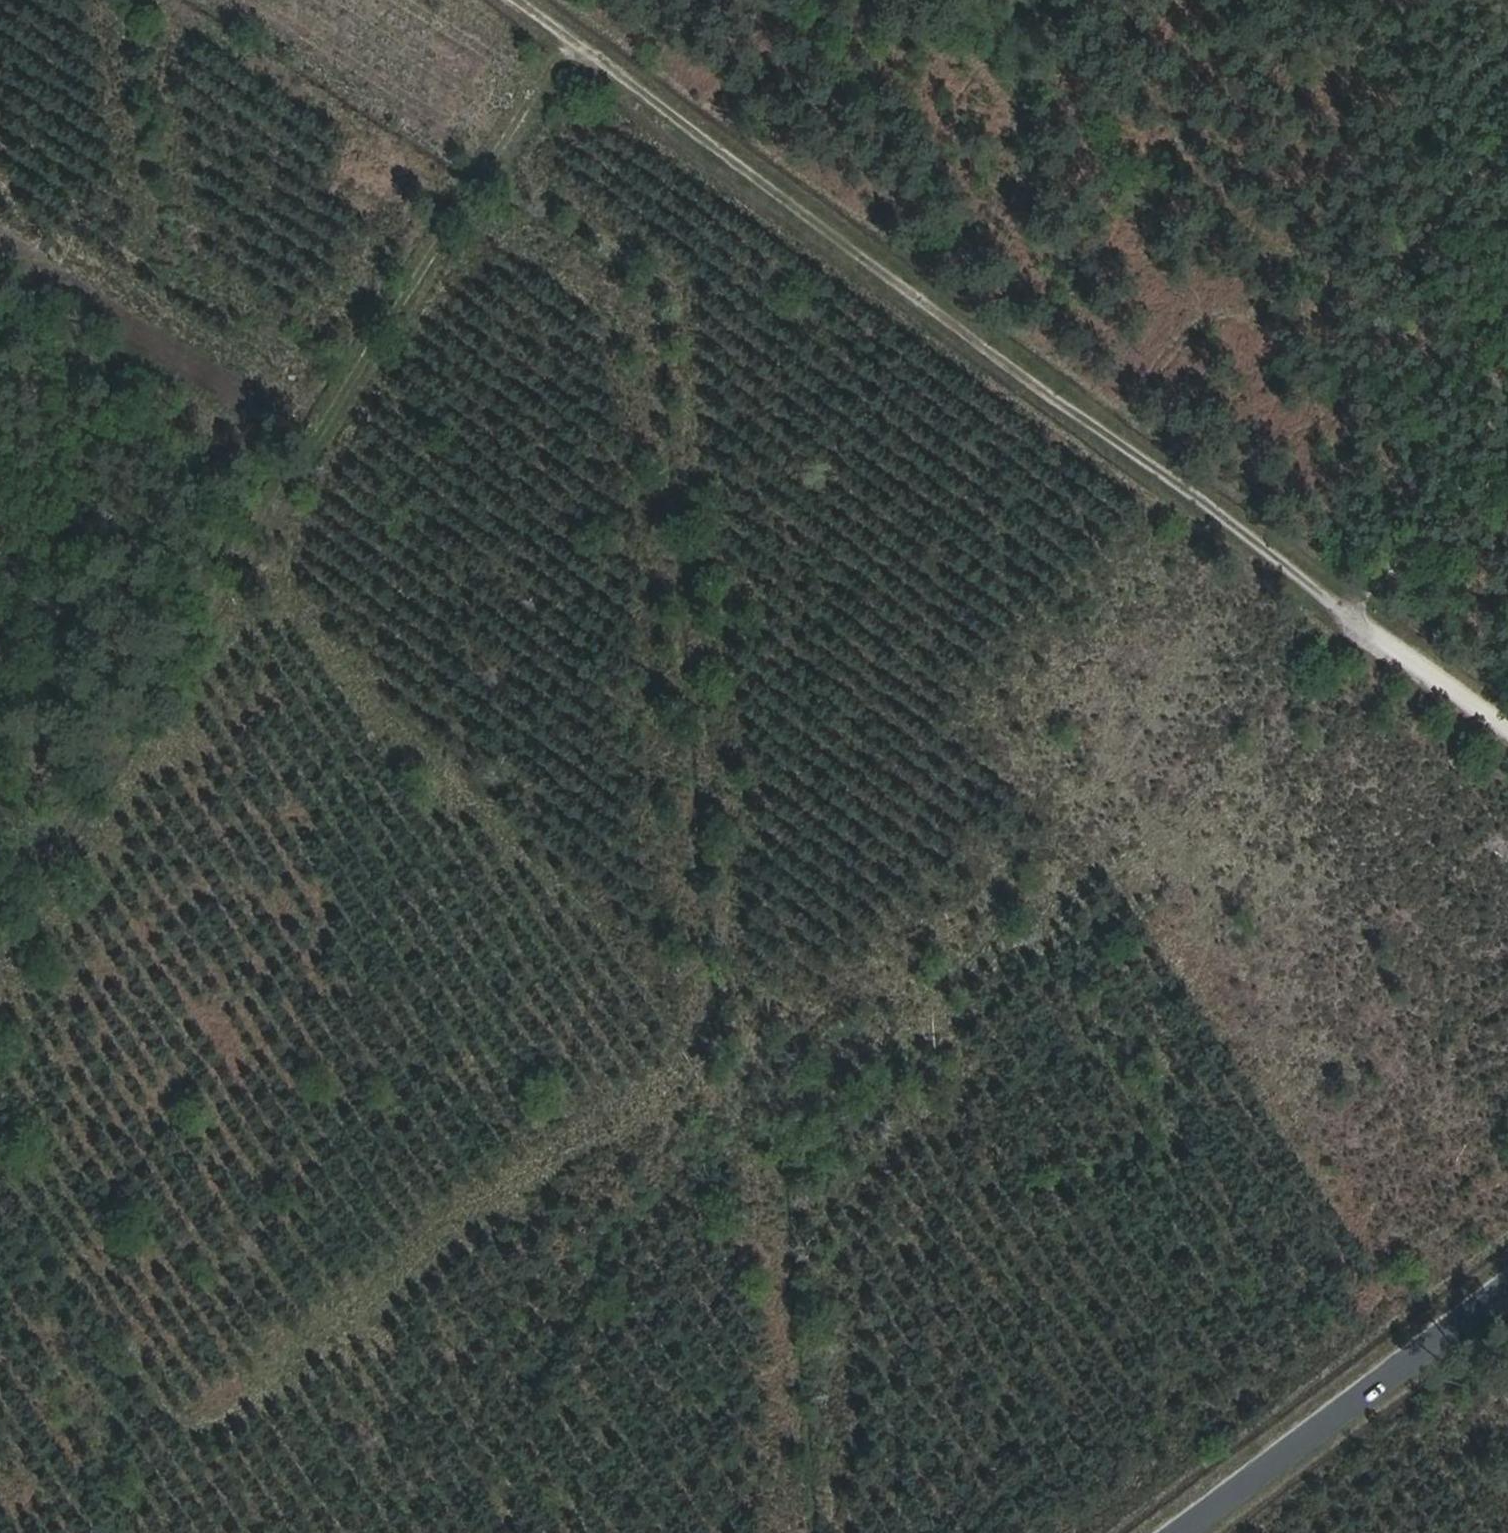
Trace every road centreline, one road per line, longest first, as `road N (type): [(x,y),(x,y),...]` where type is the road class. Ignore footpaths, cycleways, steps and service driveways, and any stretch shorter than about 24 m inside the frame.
road 1 (track): [(1507,720),(523,0)]
road 2 (tertiary): [(1146,1532),(1507,1258)]

